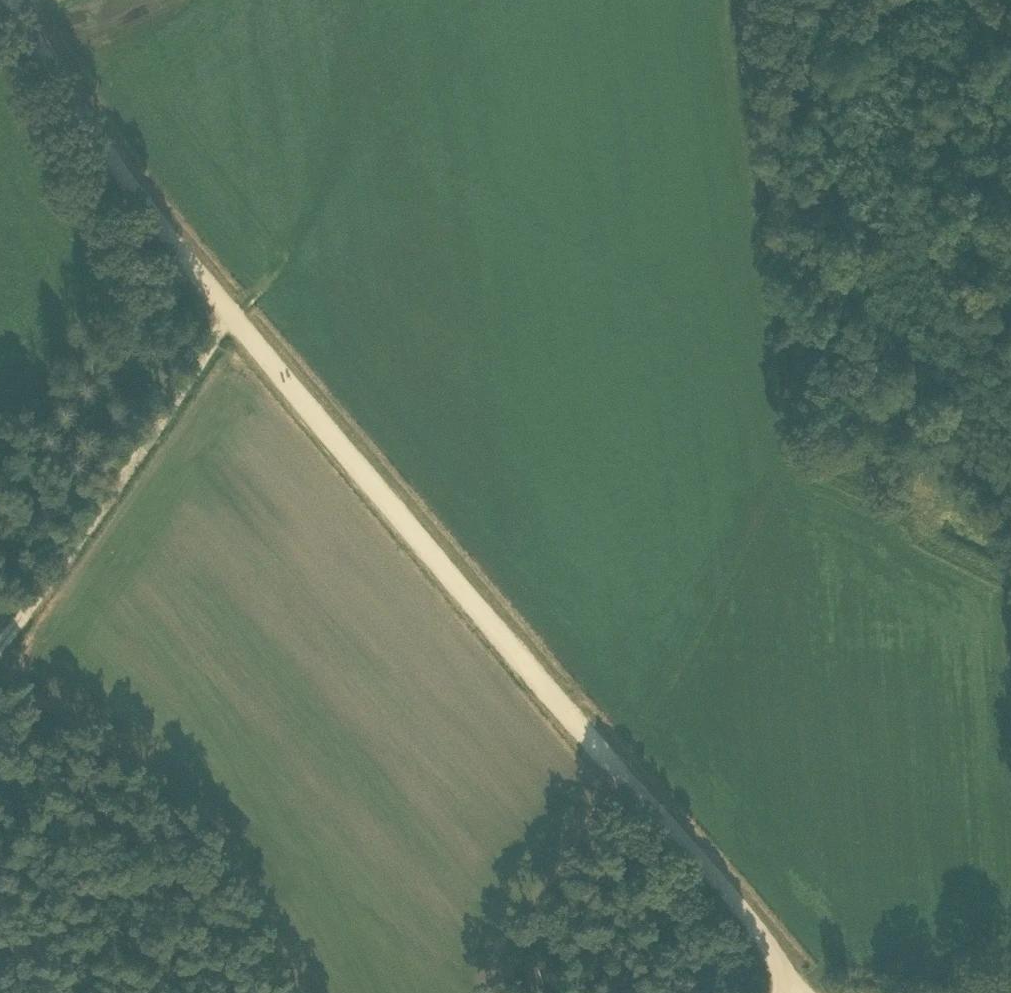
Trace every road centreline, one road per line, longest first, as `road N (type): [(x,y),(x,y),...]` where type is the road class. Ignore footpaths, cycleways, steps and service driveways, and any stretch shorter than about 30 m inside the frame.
road 1 (track): [(11,0),(55,85),(124,181),(737,907),(792,992)]
road 2 (track): [(231,314),(0,647)]

